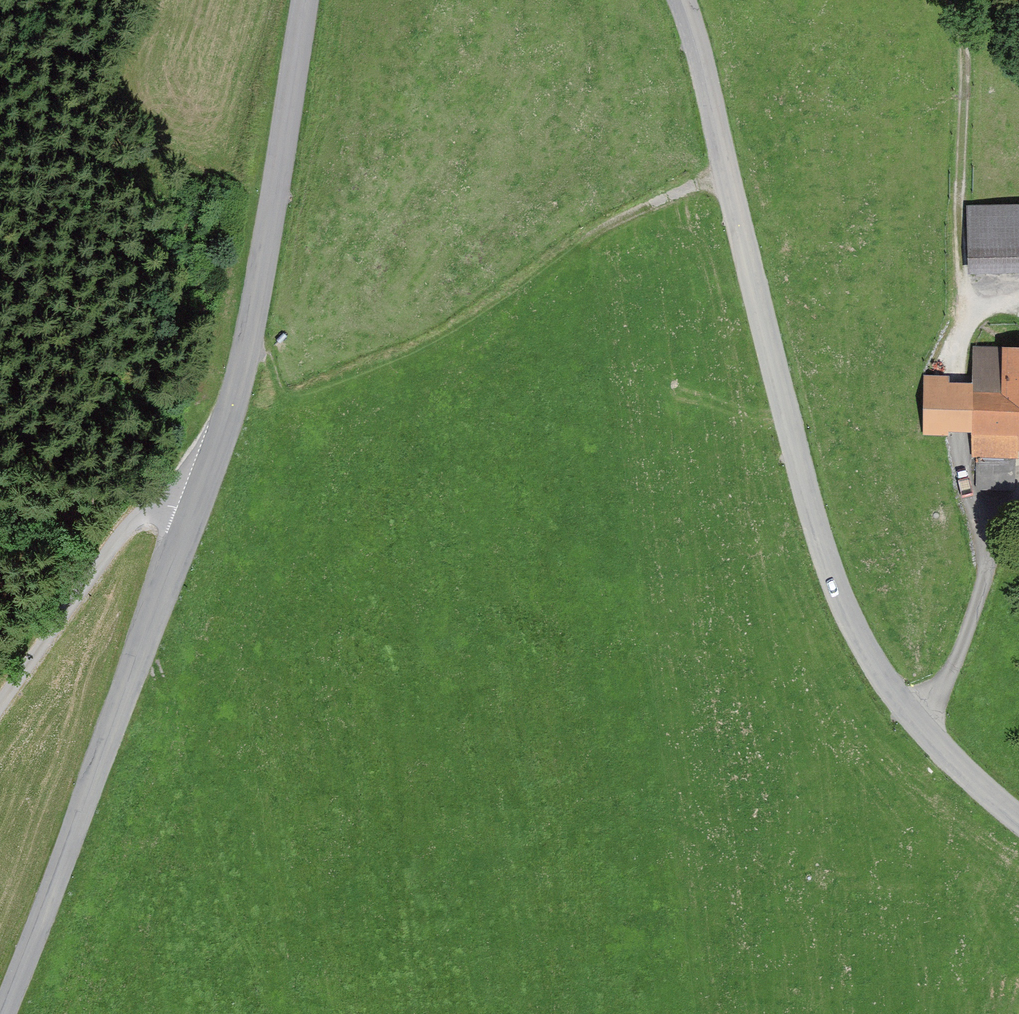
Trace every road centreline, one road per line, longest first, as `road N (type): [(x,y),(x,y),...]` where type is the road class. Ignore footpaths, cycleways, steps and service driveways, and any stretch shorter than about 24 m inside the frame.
road 1 (tertiary): [(683,0),(814,518),(862,640),(916,722)]
road 2 (tertiary): [(3,1013),(202,487)]
road 3 (track): [(247,346),(286,395),(425,347),(593,233),(729,173)]
road 4 (tertiary): [(202,487),(247,346),(304,0)]
road 5 (residential): [(0,714),(126,529),(157,502),(202,487)]
road 6 (residential): [(916,722),(979,609),(973,480)]
road 7 (tertiary): [(916,722),(1018,817)]

